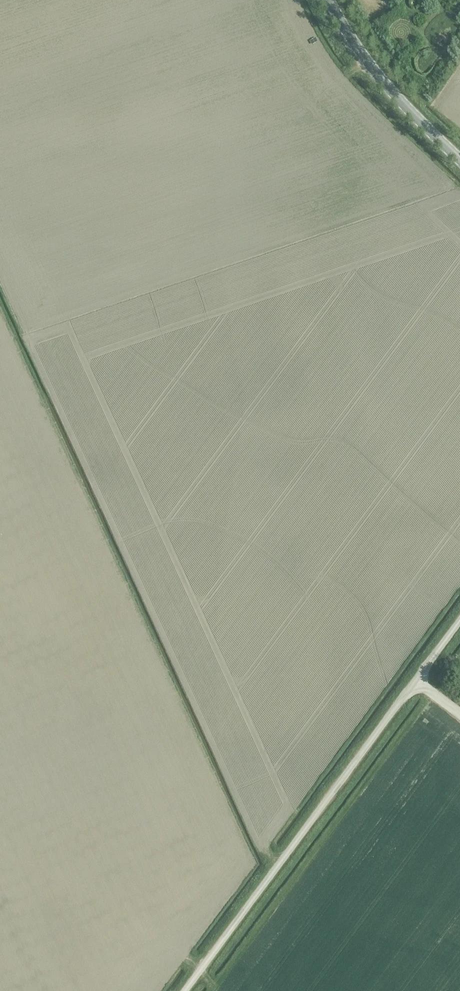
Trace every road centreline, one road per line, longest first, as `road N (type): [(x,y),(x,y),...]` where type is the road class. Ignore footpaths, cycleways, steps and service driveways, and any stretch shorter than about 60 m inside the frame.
road 1 (unclassified): [(183,990),(459,618)]
road 2 (tertiary): [(459,159),(364,60),(331,0)]

